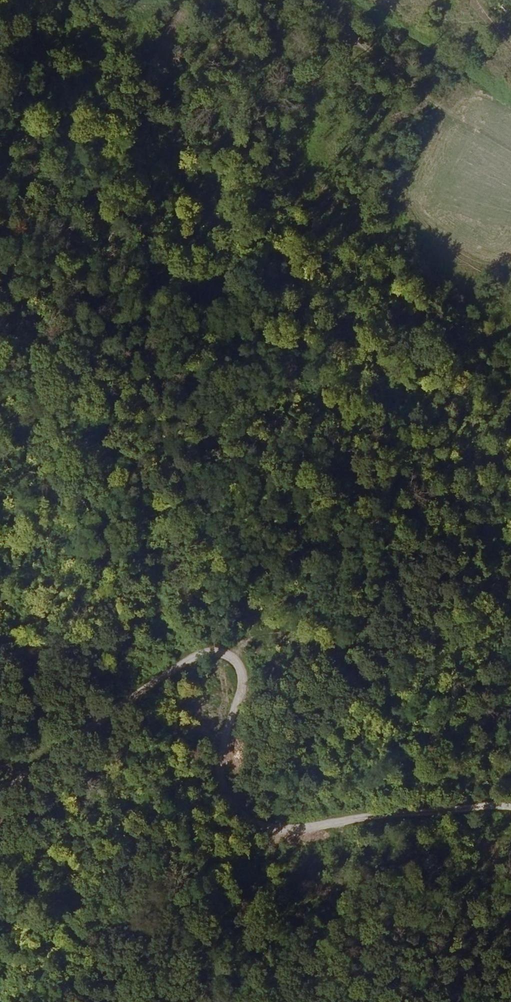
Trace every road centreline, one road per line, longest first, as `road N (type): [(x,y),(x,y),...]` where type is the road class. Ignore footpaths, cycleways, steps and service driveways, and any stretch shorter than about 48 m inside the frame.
road 1 (track): [(510,809),(480,806),(303,829),(259,824),(229,795),(226,754),(250,702),(252,668),(242,651),(213,649),(0,780)]

